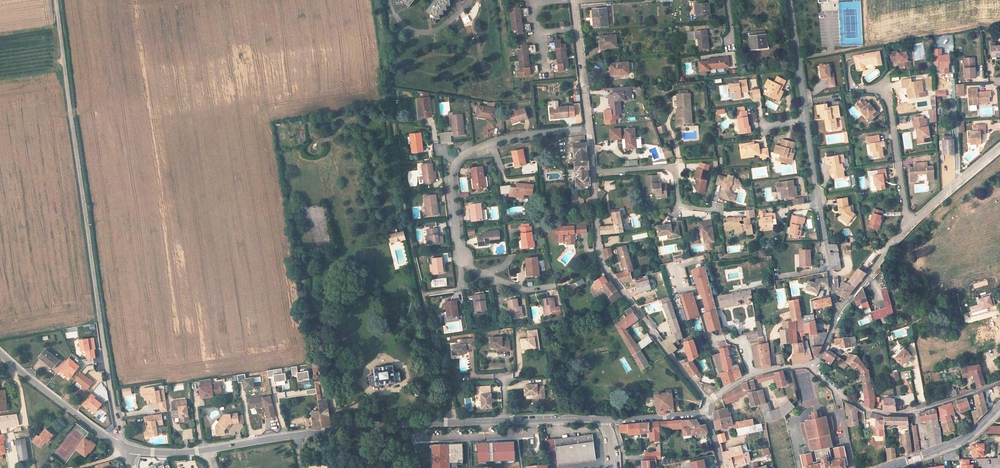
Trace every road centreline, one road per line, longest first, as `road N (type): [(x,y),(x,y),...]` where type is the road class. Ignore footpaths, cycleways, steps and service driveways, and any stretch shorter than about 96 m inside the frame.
road 1 (unclassified): [(122,447),(54,0)]
road 2 (track): [(377,0),(408,224),(454,422)]
road 3 (residential): [(588,129),(492,142),(465,155),(451,177),(463,260),(527,290),(555,286)]
road 4 (unclassified): [(592,173),(601,263),(707,403)]
road 5 (unclassified): [(506,420),(296,436)]
road 6 (unclassified): [(999,382),(888,414),(841,396),(812,368)]
road 7 (unclassified): [(839,310),(807,121)]
road 8 (unclassified): [(296,436),(197,452),(122,447)]
road 9 (residential): [(592,173),(675,168),(679,205),(722,212)]
road 10 (tertiary): [(122,447),(0,354)]
road 11 (residential): [(909,227),(882,89)]
road 12 (secondary): [(887,467),(964,439),(999,407)]
road 13 (unclassified): [(807,121),(791,0)]
road 14 (unclassified): [(999,148),(909,227)]

